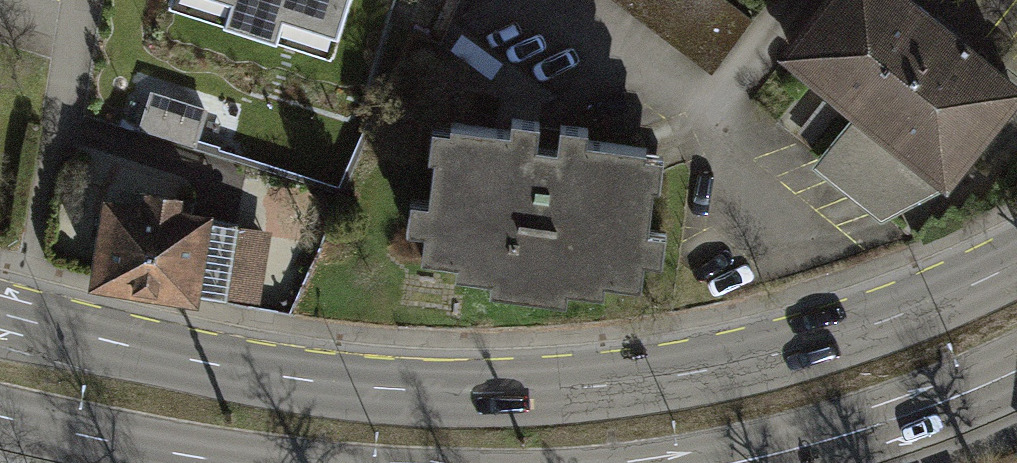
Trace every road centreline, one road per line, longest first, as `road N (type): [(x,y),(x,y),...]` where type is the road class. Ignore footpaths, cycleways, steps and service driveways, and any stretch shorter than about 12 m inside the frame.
road 1 (secondary): [(1016,262),(836,338),(673,372),(483,394),(314,382),(0,319)]
road 2 (secondary): [(734,462),(856,432),(1016,367)]
road 3 (secondary): [(0,415),(241,462)]

